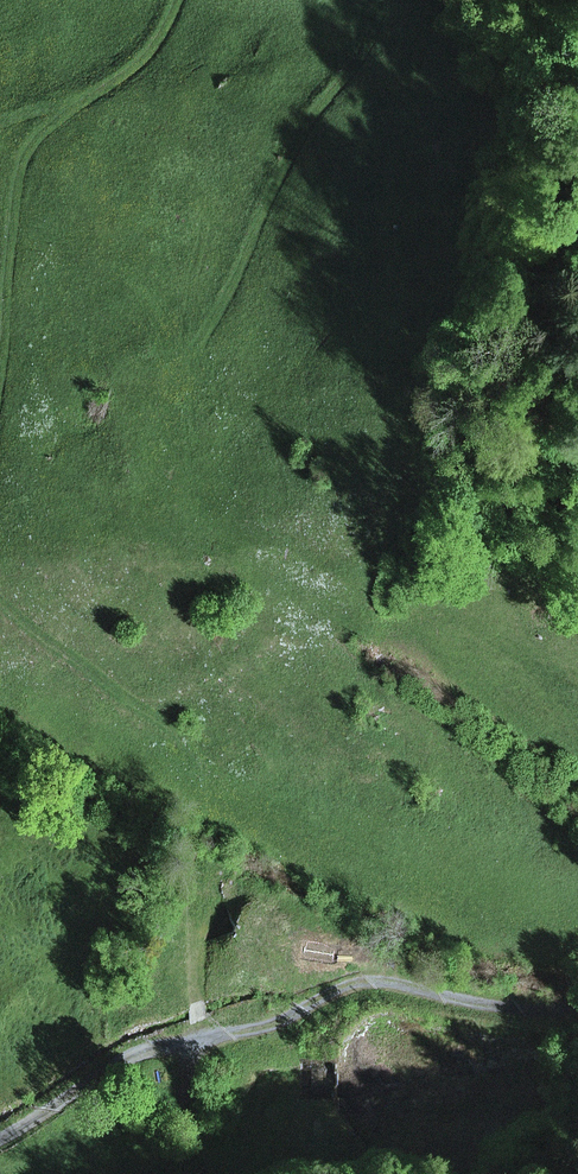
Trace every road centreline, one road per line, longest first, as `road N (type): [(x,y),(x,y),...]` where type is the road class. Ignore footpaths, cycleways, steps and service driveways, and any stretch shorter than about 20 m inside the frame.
road 1 (track): [(577,953),(474,938),(252,836),(189,740),(0,601)]
road 2 (track): [(0,372),(26,151),(137,67),(175,0)]
road 3 (track): [(198,1038),(269,1026),(370,979),(522,1009),(577,1009)]
road 4 (track): [(205,341),(292,156),(375,35),(379,0)]
road 5 (track): [(0,1142),(131,1060),(198,1038)]

